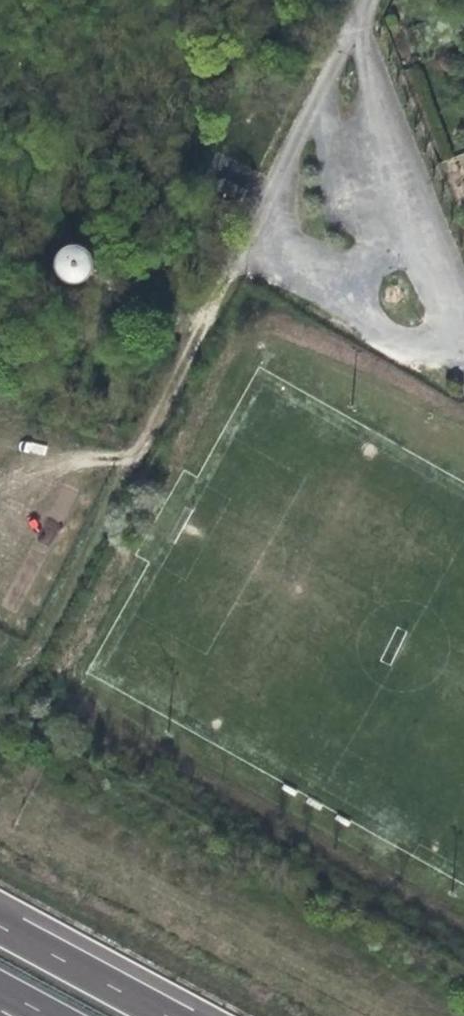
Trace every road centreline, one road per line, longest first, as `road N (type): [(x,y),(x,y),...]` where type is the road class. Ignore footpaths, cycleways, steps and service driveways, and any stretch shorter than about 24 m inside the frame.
road 1 (residential): [(348,63),(265,241),(436,340)]
road 2 (residential): [(436,340),(348,63)]
road 3 (motorway): [(164,1015),(0,927)]

